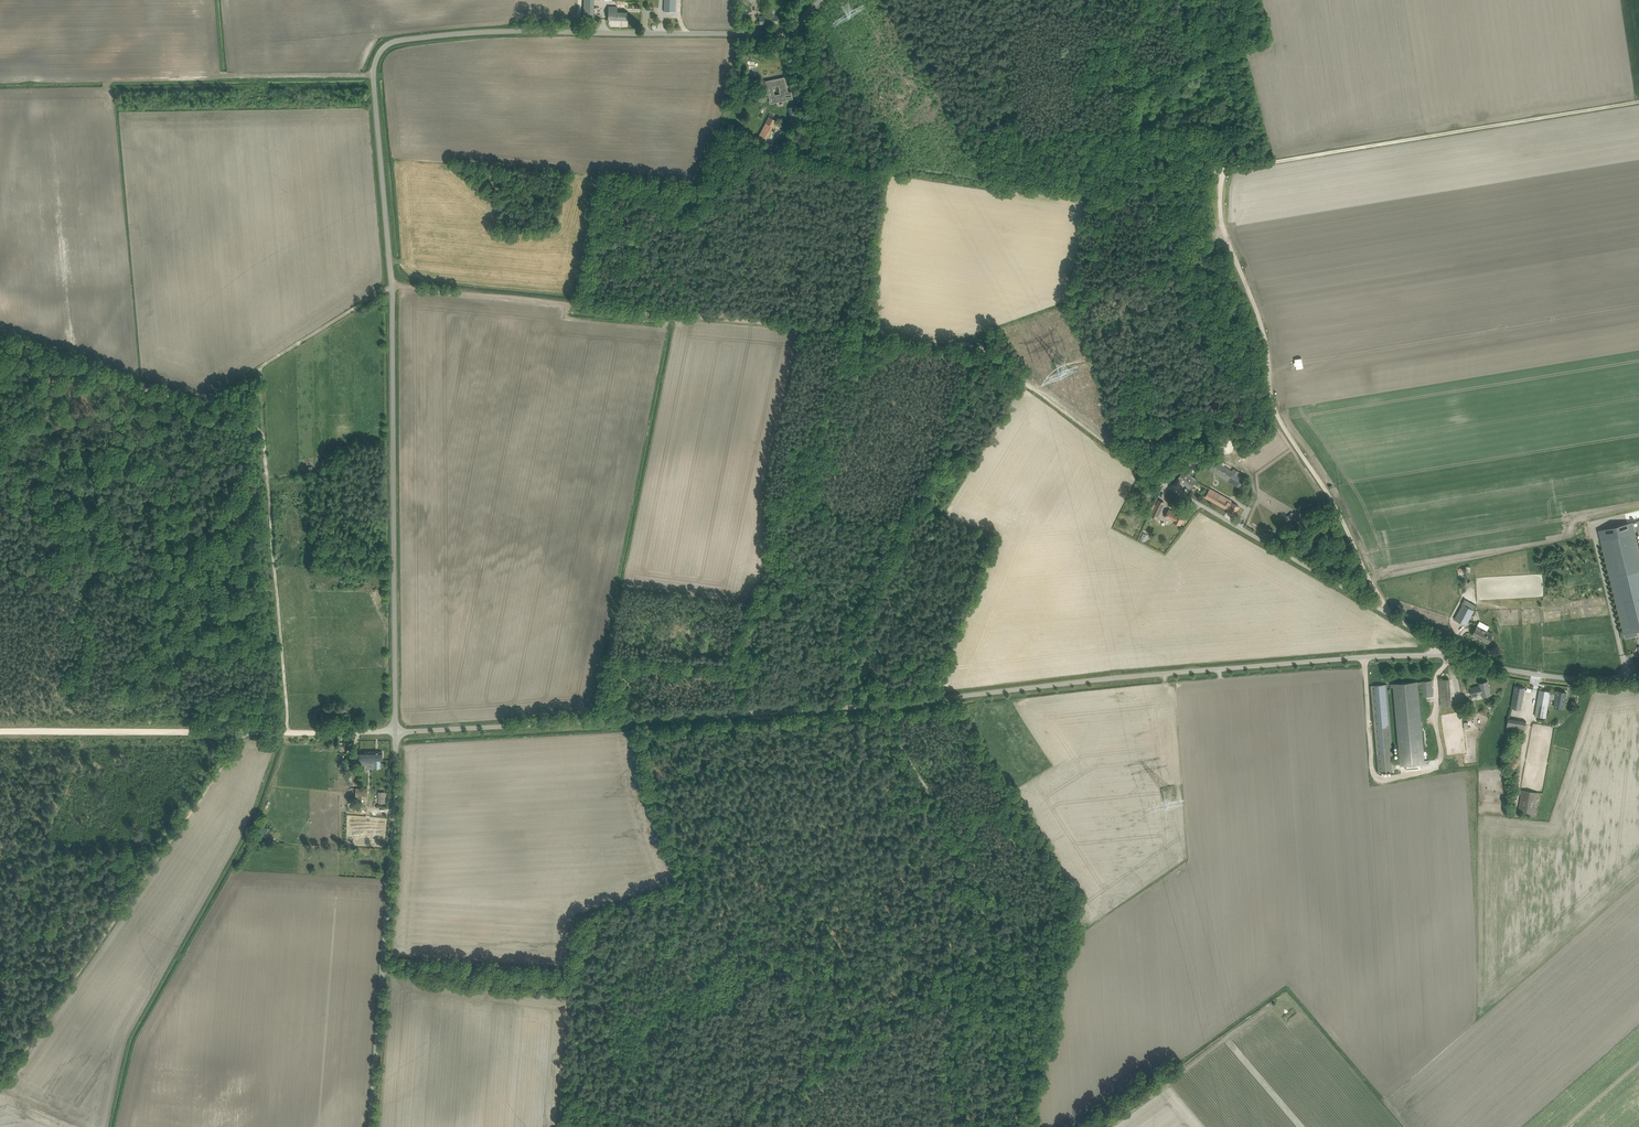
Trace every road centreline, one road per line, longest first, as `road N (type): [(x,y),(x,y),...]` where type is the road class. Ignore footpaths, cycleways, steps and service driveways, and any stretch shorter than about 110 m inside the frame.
road 1 (unclassified): [(397,732),(392,288),(375,82),(383,51),(401,41),(465,34),(783,35),(822,0)]
road 2 (unclassified): [(397,732),(872,708),(1093,680),(1437,654)]
road 3 (track): [(876,334),(398,285),(207,405)]
road 4 (track): [(955,1126),(938,1063),(950,833),(886,706)]
road 5 (track): [(1638,103),(1245,164)]
road 6 (unclassified): [(376,1126),(397,732)]
road 7 (track): [(0,83),(375,72)]
road 8 (unclassified): [(1437,654),(1425,636),(1156,479)]
road 9 (track): [(165,848),(0,1077)]
road 10 (track): [(947,986),(711,1126)]
road 11 (track): [(244,734),(0,731)]
road 12 (track): [(1013,181),(1108,193),(1183,169),(1245,164)]
road 13 (track): [(977,349),(1156,479)]
road 14 (track): [(207,405),(0,340)]
road 15 (residential): [(1437,654),(1538,675),(1638,675)]
road 16 (track): [(278,589),(262,421)]
road 17 (track): [(876,334),(887,168)]
road 18 (track): [(798,146),(830,145),(799,25)]
road 19 (track): [(290,733),(278,589)]
road 20 (track): [(244,734),(165,848)]
road 21 (track): [(928,468),(977,349)]

